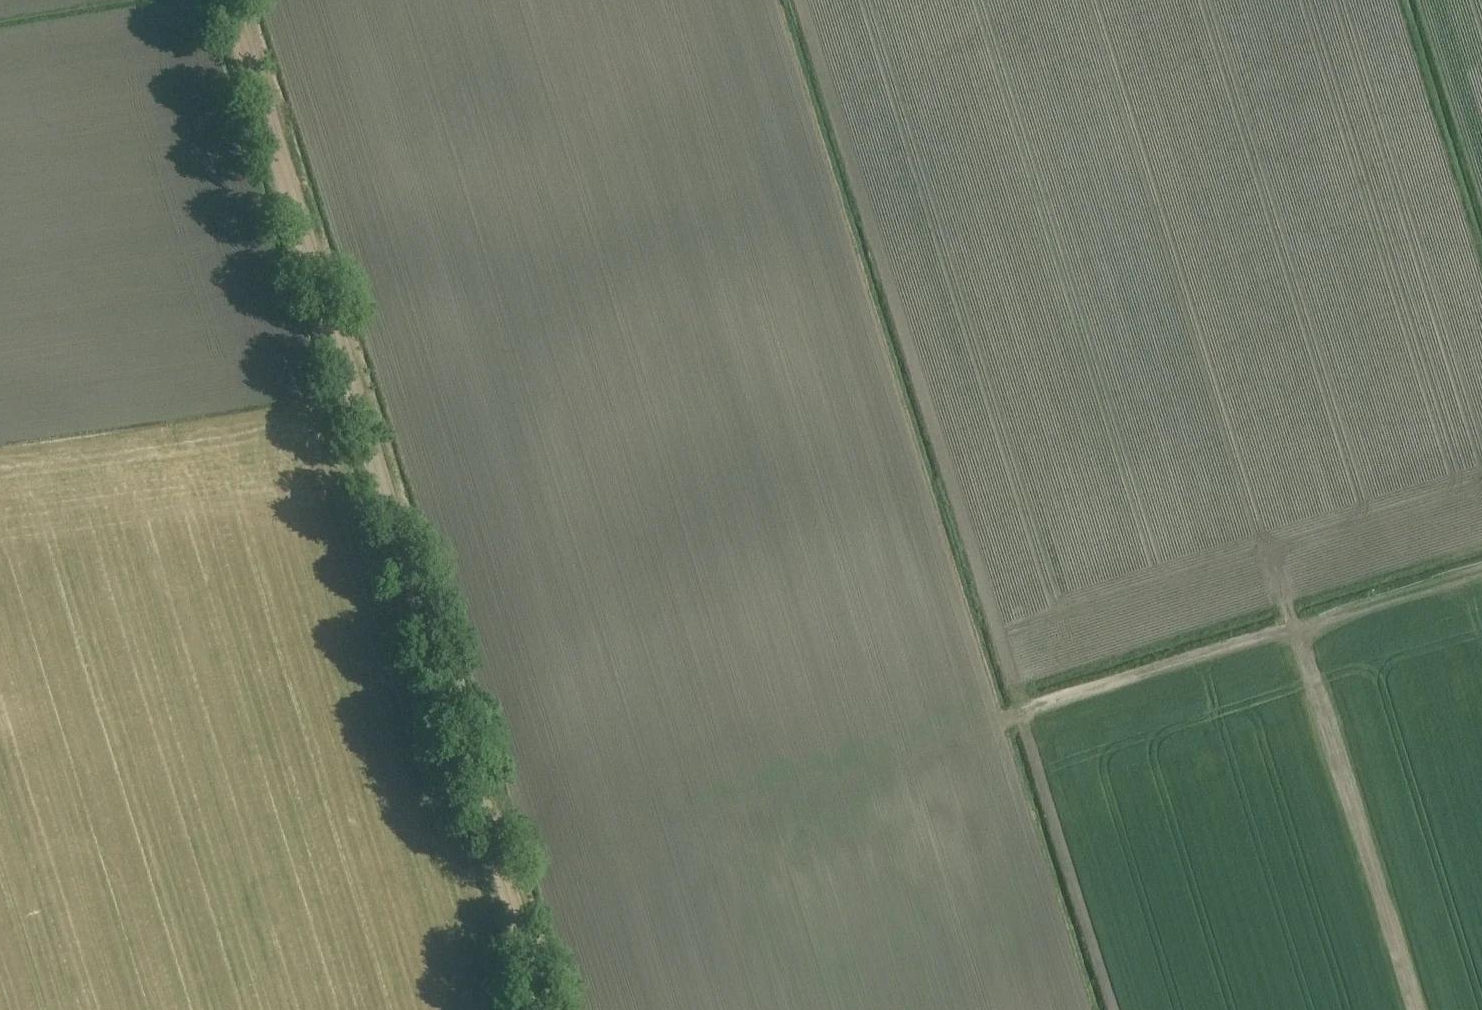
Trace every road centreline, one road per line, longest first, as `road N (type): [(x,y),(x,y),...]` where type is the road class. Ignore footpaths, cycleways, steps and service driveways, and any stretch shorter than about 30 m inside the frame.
road 1 (track): [(548,1009),(231,0)]
road 2 (track): [(1422,1009),(1305,624),(1026,709)]

